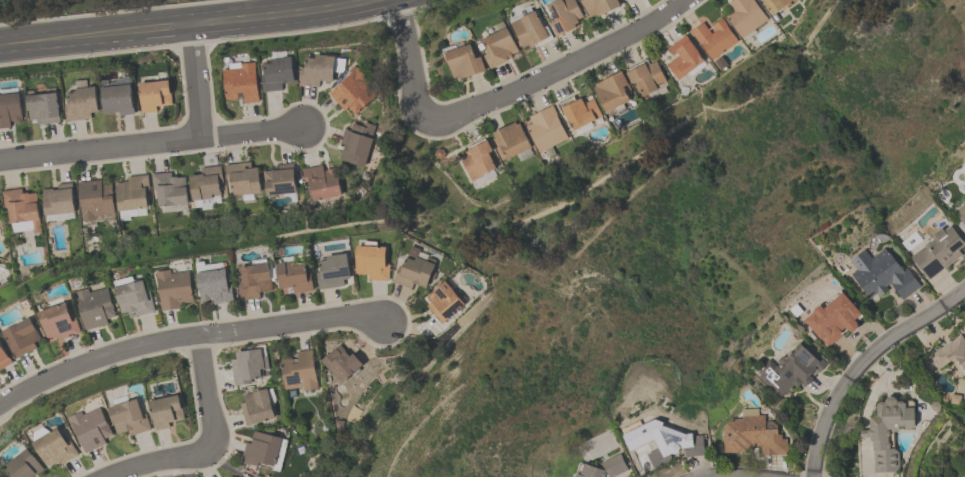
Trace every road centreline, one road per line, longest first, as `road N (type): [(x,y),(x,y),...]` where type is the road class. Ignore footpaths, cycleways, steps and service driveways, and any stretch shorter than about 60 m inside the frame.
road 1 (residential): [(398,0),(420,117),(437,123),(529,84),(682,0)]
road 2 (residential): [(0,404),(37,382),(136,346),(356,315),(384,322)]
road 3 (secondary): [(0,47),(363,0)]
road 4 (residential): [(0,160),(303,125)]
road 5 (residential): [(812,476),(818,438),(851,373),(881,343),(964,288)]
road 6 (residential): [(102,476),(210,448),(196,335)]

